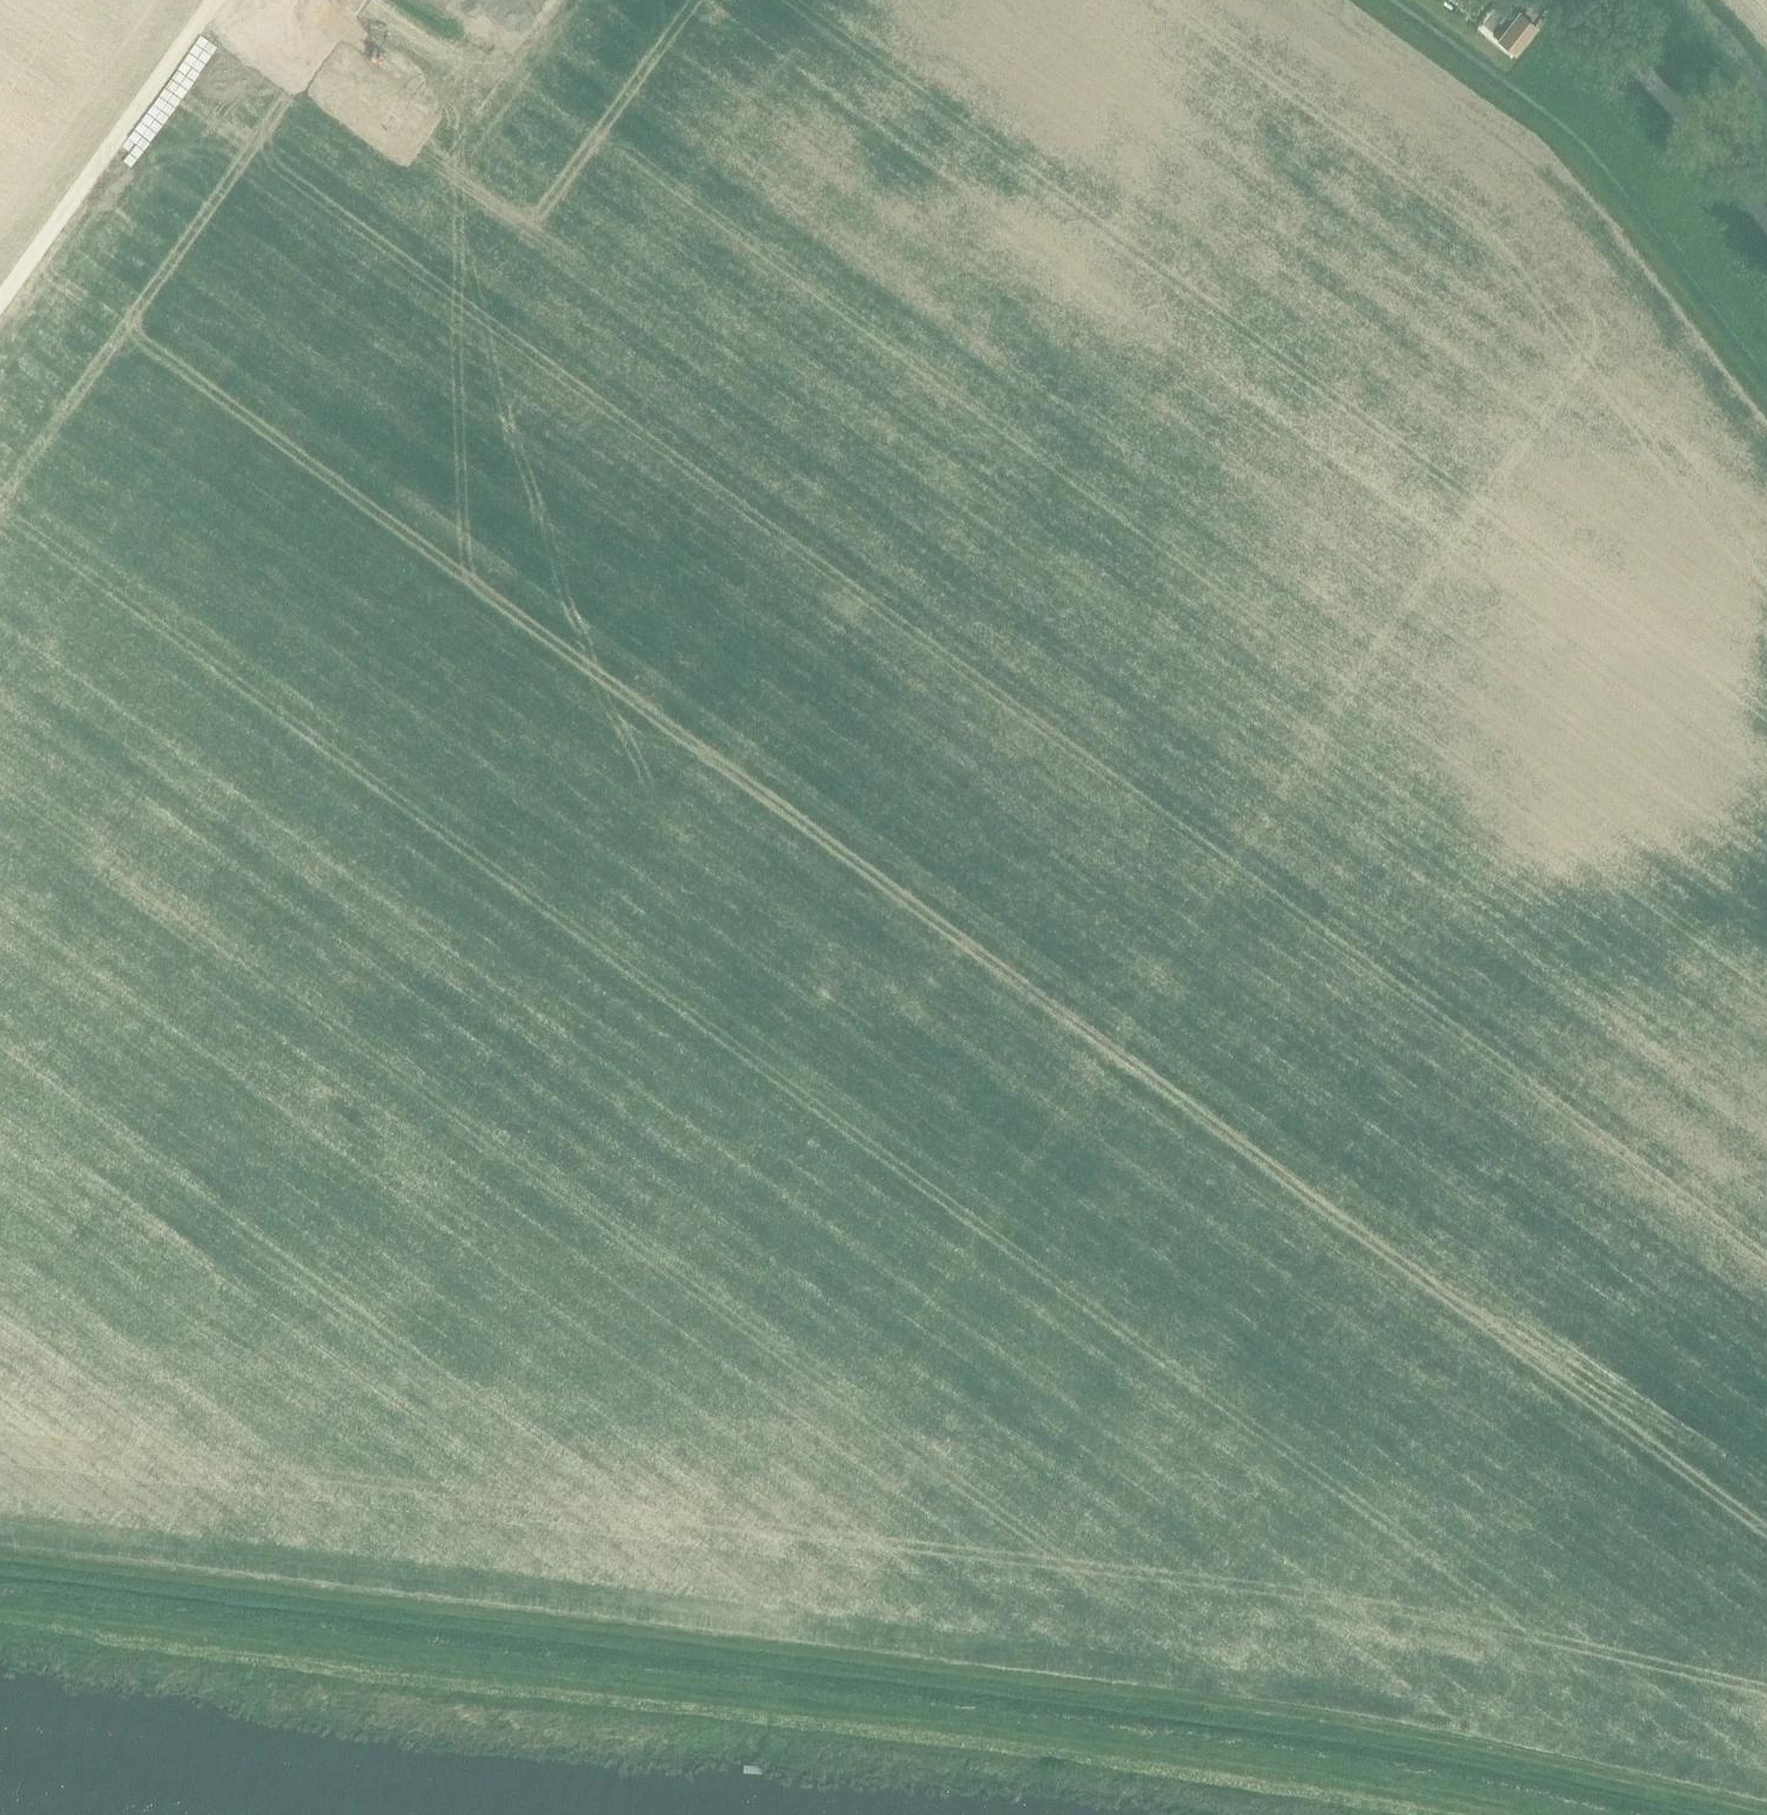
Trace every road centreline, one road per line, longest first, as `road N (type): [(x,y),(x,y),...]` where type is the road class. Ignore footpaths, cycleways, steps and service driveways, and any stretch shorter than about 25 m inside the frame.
road 1 (track): [(213,0),(0,298)]
road 2 (unclassified): [(1766,226),(1666,98),(1563,0)]

